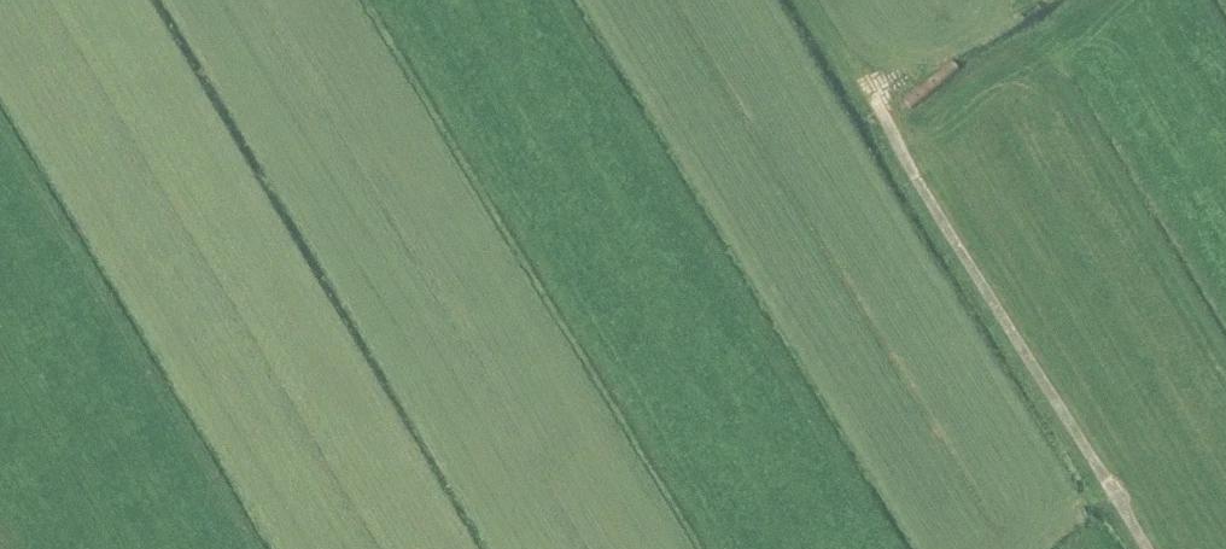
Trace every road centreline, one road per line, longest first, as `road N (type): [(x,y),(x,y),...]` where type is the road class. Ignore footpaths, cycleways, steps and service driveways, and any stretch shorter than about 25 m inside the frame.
road 1 (track): [(885,87),(876,105),(892,139),(1148,548)]

